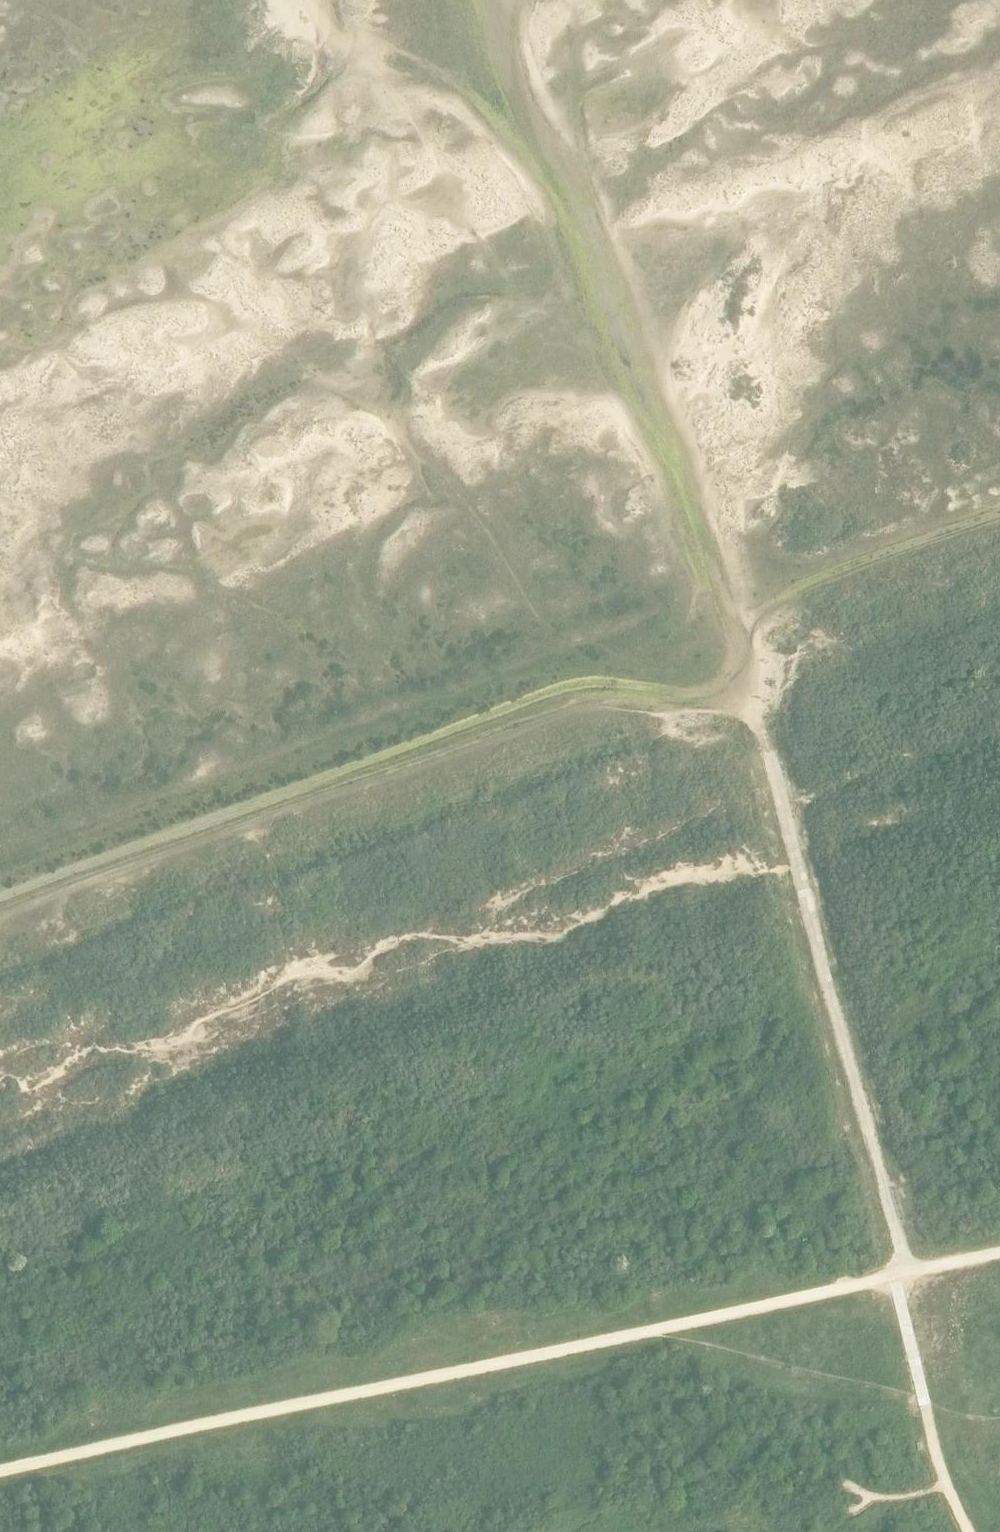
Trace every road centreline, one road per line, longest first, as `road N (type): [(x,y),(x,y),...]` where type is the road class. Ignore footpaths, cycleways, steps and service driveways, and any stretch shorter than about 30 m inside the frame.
road 1 (track): [(971,1531),(924,1401),(899,1277)]

